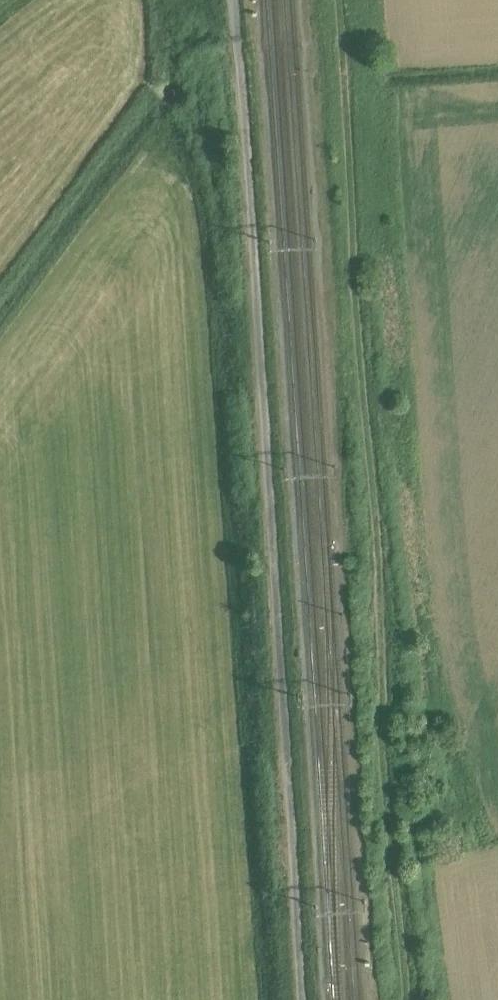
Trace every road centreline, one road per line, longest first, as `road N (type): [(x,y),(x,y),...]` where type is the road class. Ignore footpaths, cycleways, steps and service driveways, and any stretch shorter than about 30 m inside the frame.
road 1 (track): [(405,999),(381,747),(381,620),(339,0)]

